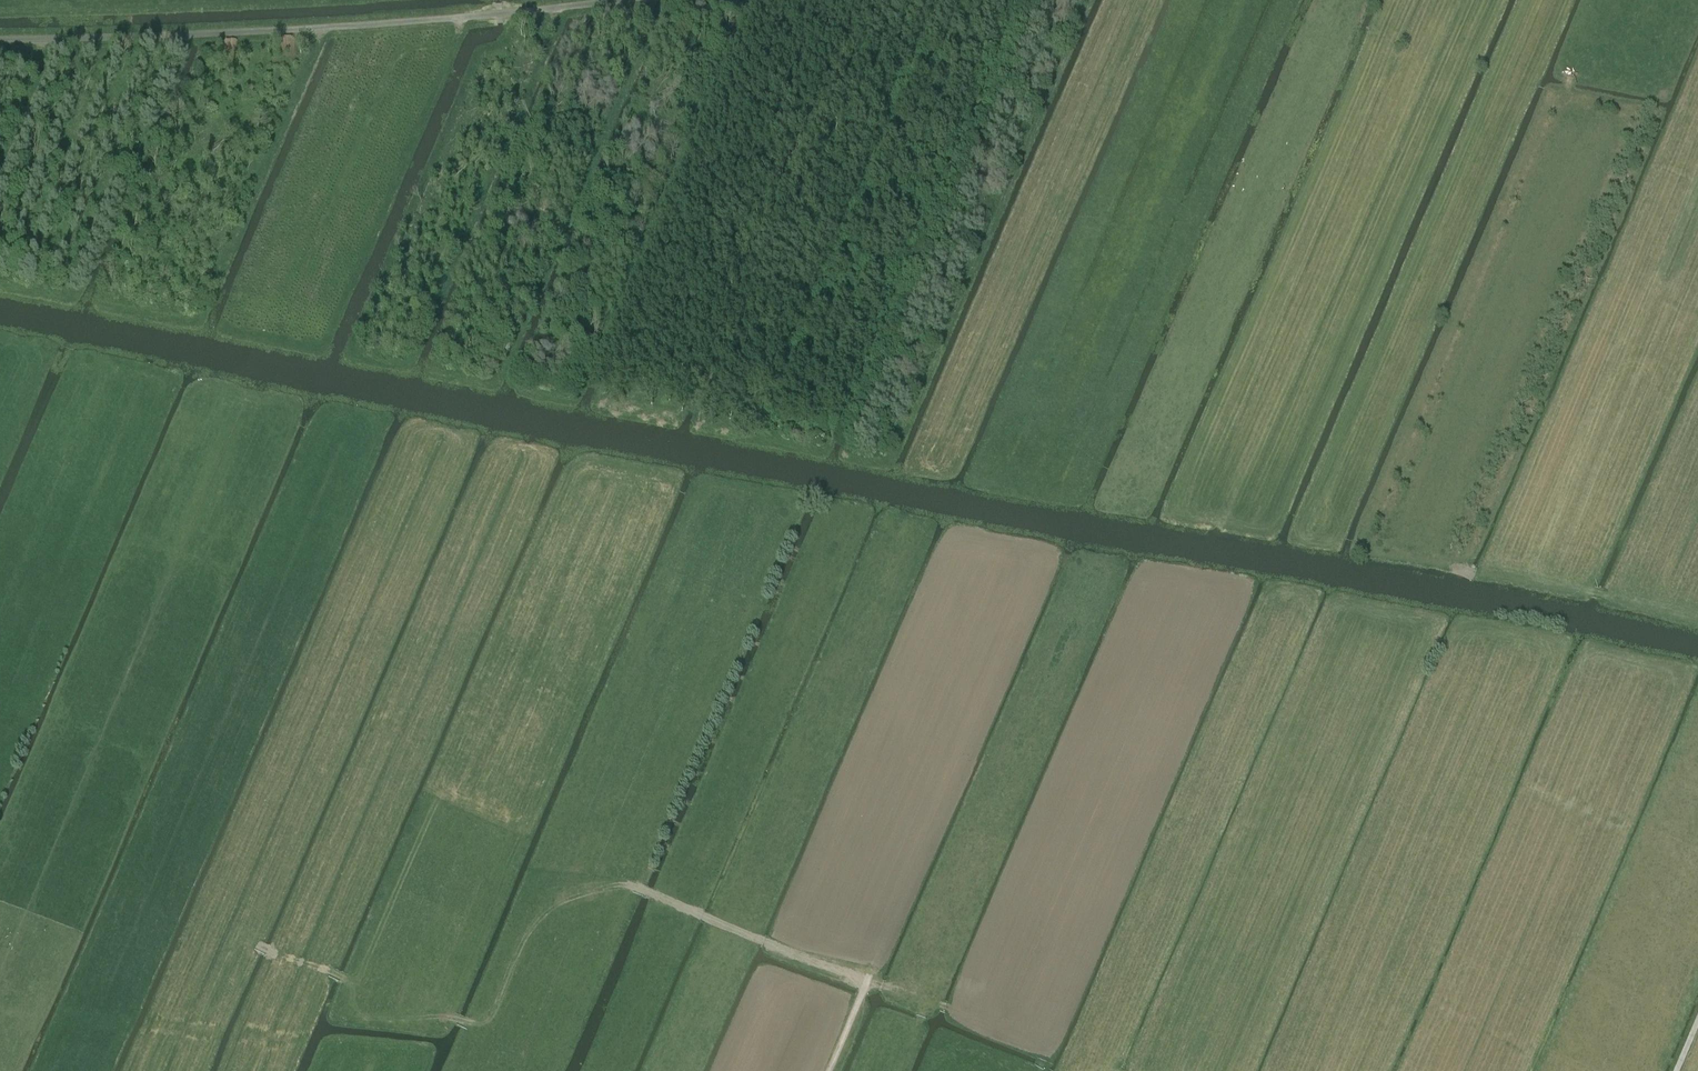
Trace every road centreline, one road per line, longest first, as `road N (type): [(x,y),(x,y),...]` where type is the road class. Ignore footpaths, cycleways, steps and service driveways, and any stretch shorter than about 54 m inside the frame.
road 1 (unclassified): [(622,0),(385,24),(0,40)]

